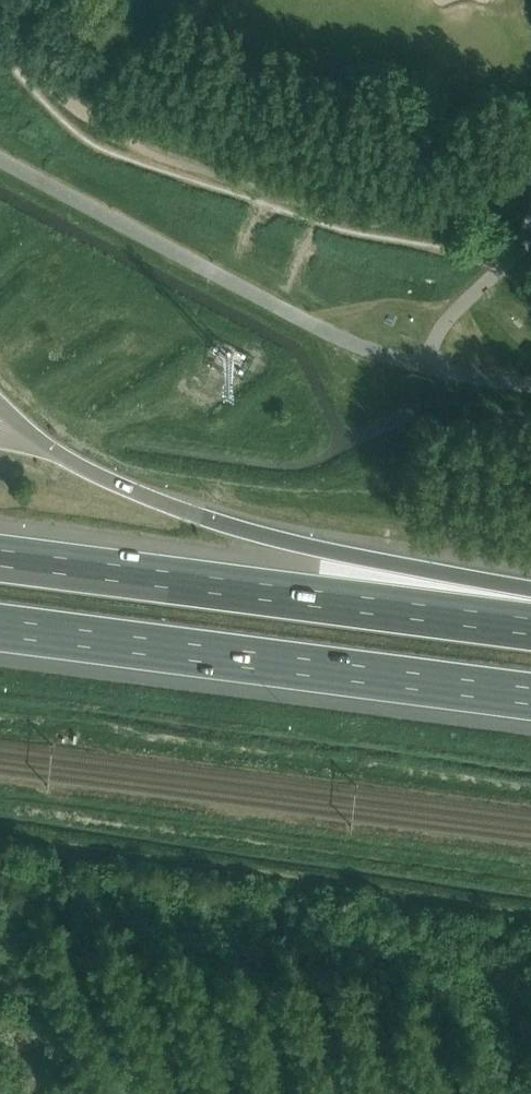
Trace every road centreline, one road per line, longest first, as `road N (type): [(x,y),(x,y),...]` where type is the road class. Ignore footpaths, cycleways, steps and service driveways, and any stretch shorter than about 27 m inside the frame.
road 1 (track): [(530,944),(0,868)]
road 2 (motorway): [(530,626),(0,557)]
road 3 (motorway): [(0,627),(530,696)]
road 4 (motorway): [(530,607),(208,519),(92,472),(39,441)]

